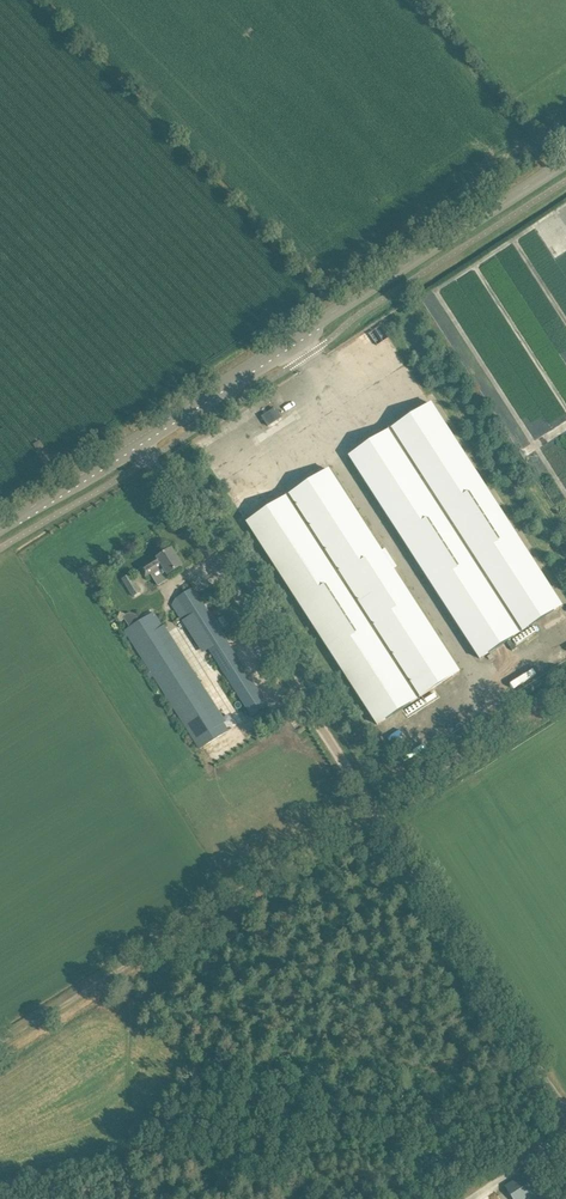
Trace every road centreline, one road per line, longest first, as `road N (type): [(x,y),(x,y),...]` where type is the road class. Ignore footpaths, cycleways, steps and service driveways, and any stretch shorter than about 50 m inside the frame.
road 1 (unclassified): [(565,1106),(149,447)]
road 2 (track): [(565,705),(0,1063)]
road 3 (tertiary): [(149,447),(565,174)]
road 4 (tertiary): [(0,541),(149,447)]

